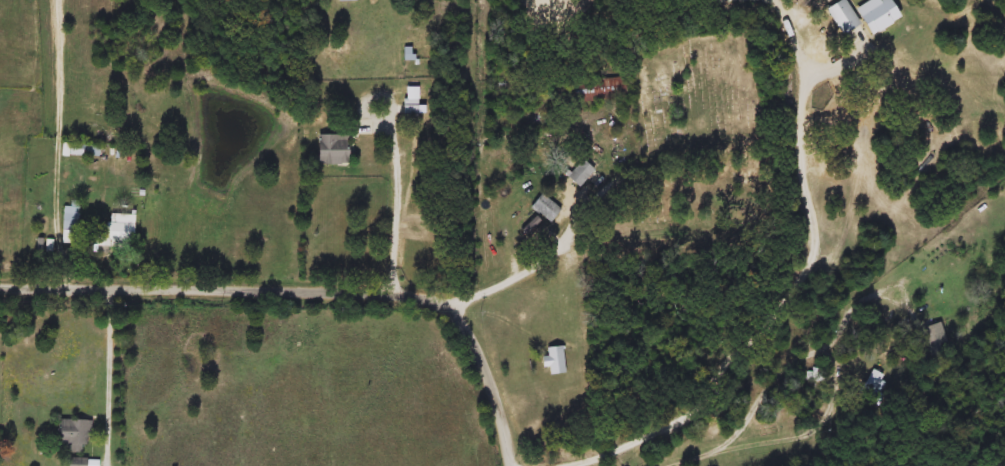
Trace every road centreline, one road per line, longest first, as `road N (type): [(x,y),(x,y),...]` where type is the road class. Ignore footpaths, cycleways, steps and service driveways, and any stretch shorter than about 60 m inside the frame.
road 1 (residential): [(511,465),(472,333),(448,303),(355,291),(0,281)]
road 2 (residential): [(106,465),(112,284)]
road 3 (residential): [(448,303),(528,269),(585,209)]

